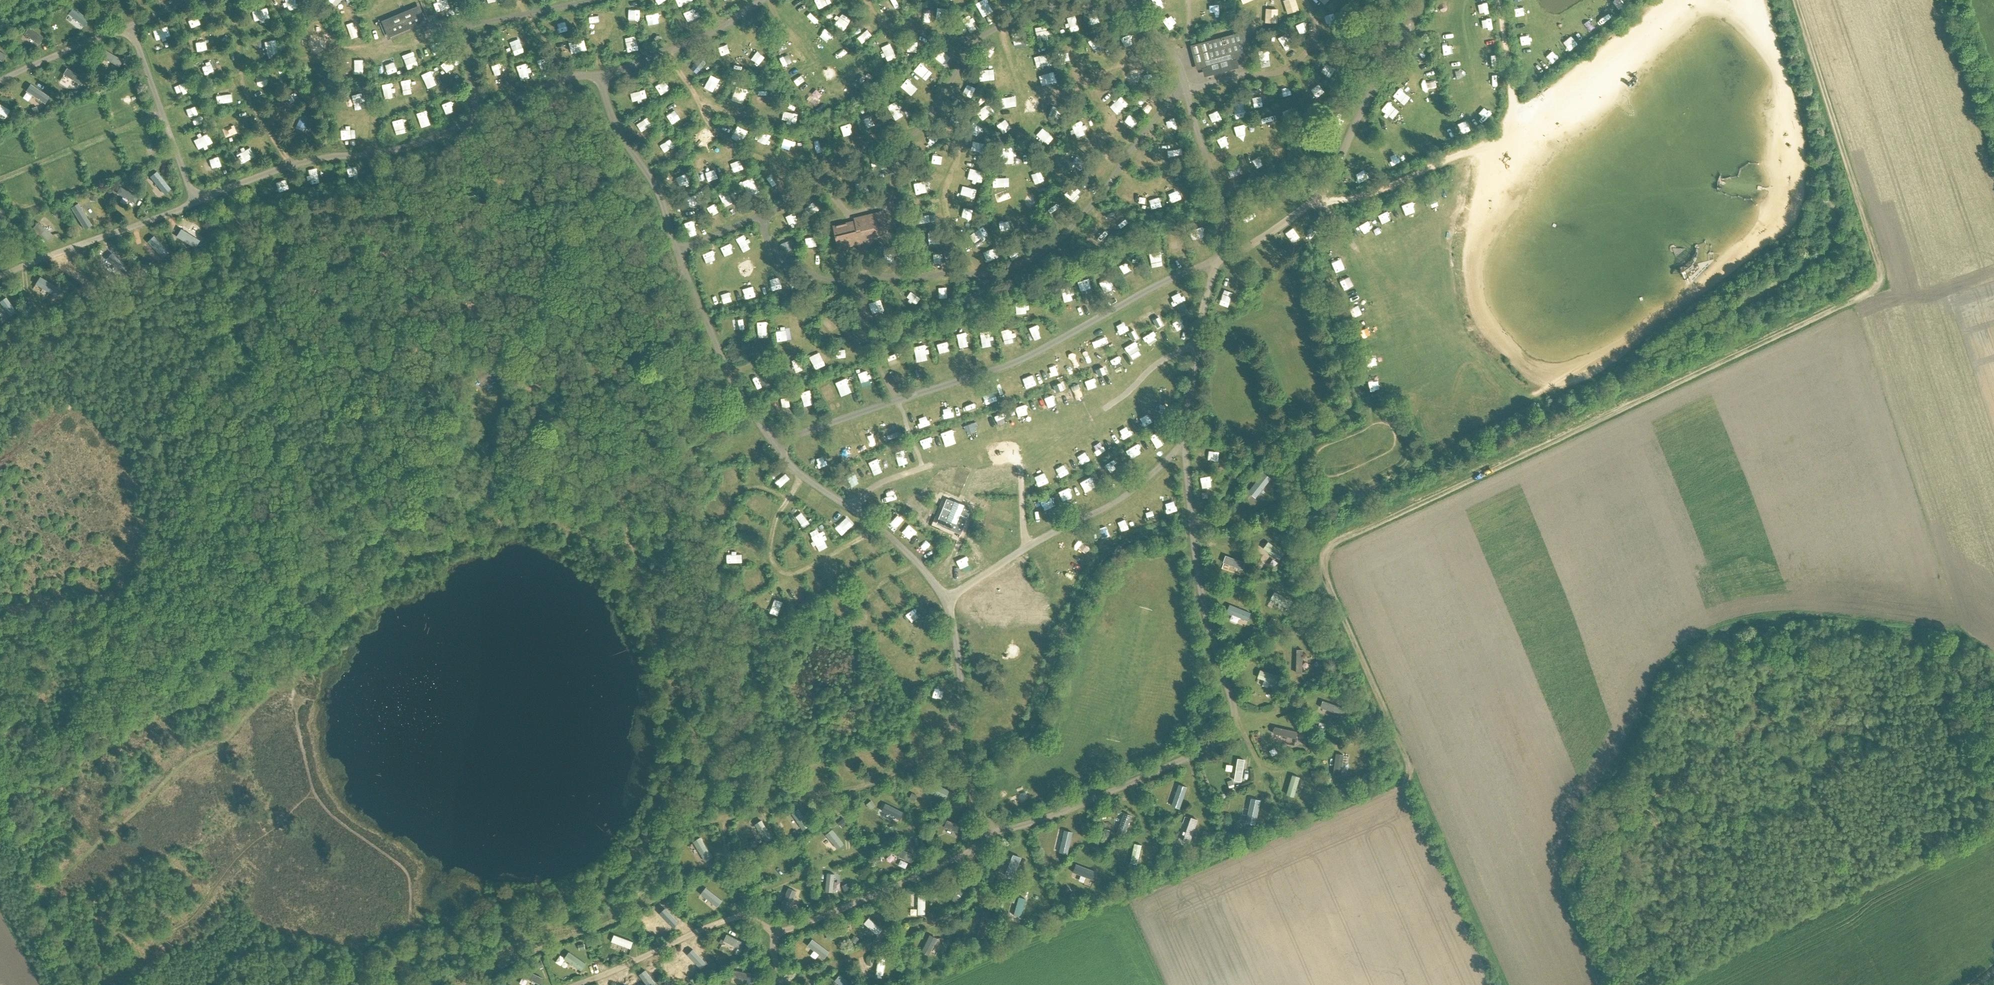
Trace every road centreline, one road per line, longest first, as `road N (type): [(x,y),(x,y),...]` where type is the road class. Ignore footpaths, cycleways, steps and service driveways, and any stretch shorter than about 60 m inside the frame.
road 1 (track): [(1791,0),(1874,291),(1330,547),(1323,557),(1502,984)]
road 2 (track): [(1608,984),(1575,897),(1571,861),(1675,664),(1735,627),(1800,623),(1931,636),(1993,671)]

